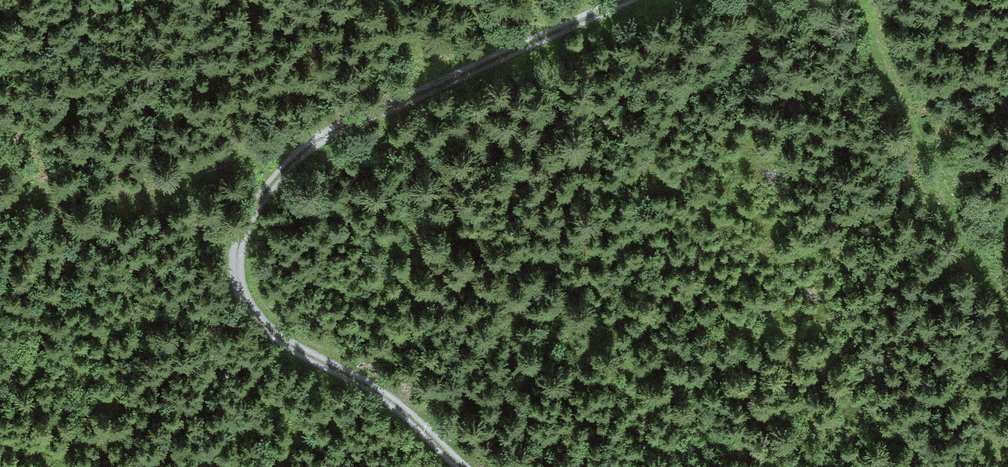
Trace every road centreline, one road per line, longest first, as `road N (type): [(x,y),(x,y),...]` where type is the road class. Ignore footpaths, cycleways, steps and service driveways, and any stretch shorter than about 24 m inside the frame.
road 1 (track): [(624,0),(302,141),(175,186),(0,206)]
road 2 (track): [(459,466),(395,404),(291,346),(243,299),(237,261),(246,221),(302,141)]
road 3 (track): [(855,0),(1007,321)]

